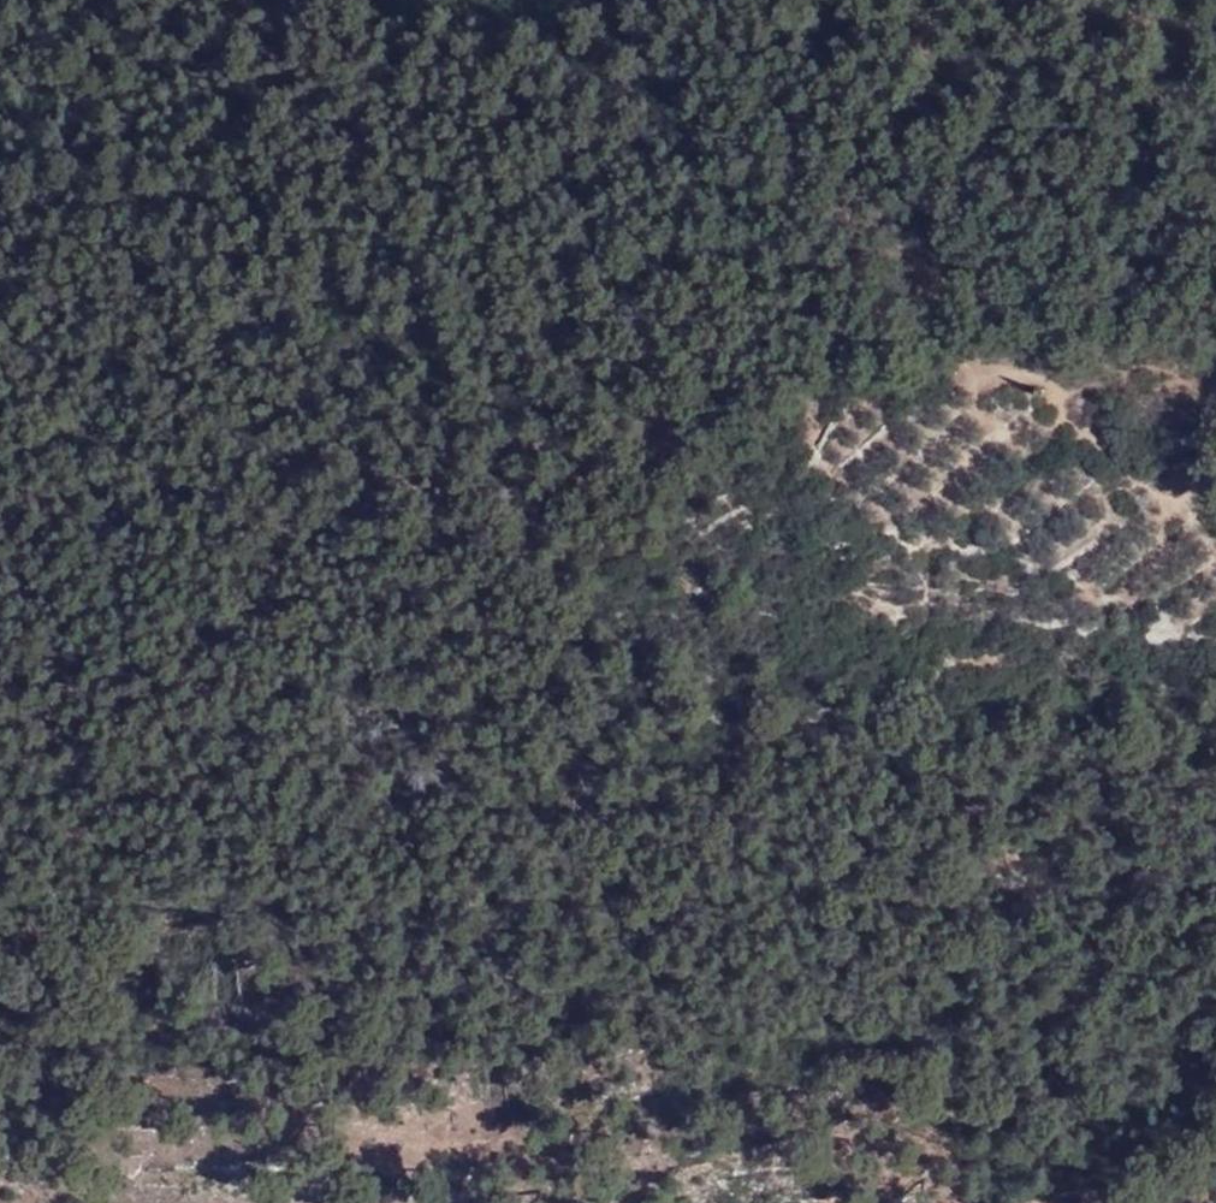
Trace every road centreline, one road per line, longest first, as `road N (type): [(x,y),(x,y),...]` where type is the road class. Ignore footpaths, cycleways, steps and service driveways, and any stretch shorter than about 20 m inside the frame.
road 1 (track): [(938,0),(932,71),(863,182),(953,326)]

